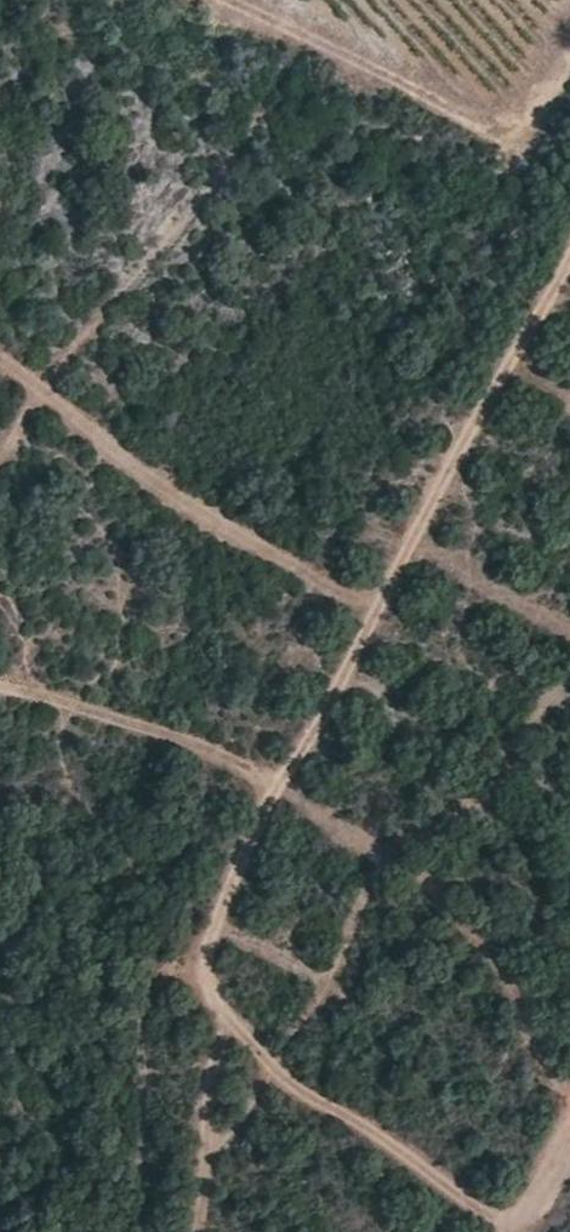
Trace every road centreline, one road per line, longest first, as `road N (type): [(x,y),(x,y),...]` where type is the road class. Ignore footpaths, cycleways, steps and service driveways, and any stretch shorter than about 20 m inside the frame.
road 1 (track): [(569,1140),(527,1213),(502,1219),(268,1065),(209,976),(211,923),(569,250)]

